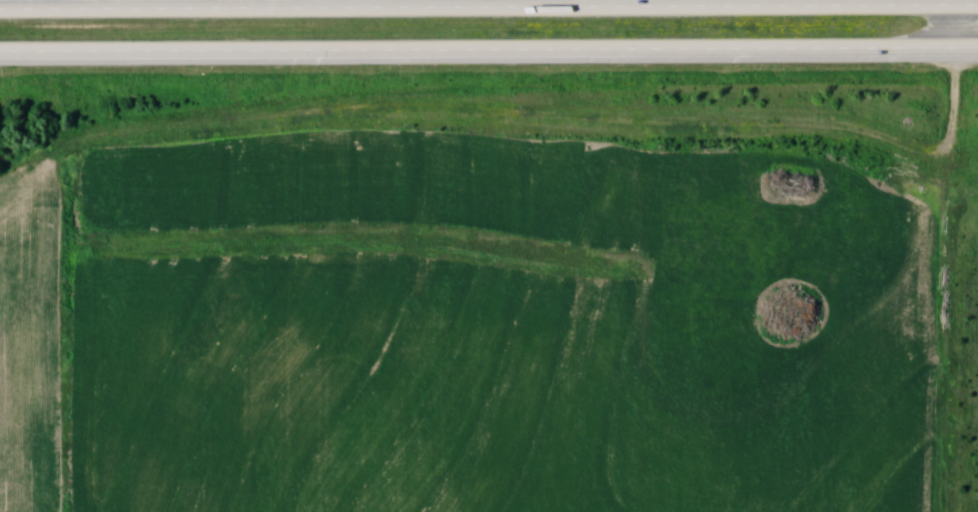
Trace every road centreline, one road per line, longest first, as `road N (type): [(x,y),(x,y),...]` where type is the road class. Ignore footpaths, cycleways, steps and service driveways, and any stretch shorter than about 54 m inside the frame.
road 1 (trunk): [(0,57),(977,54)]
road 2 (trunk): [(977,11),(0,8)]

